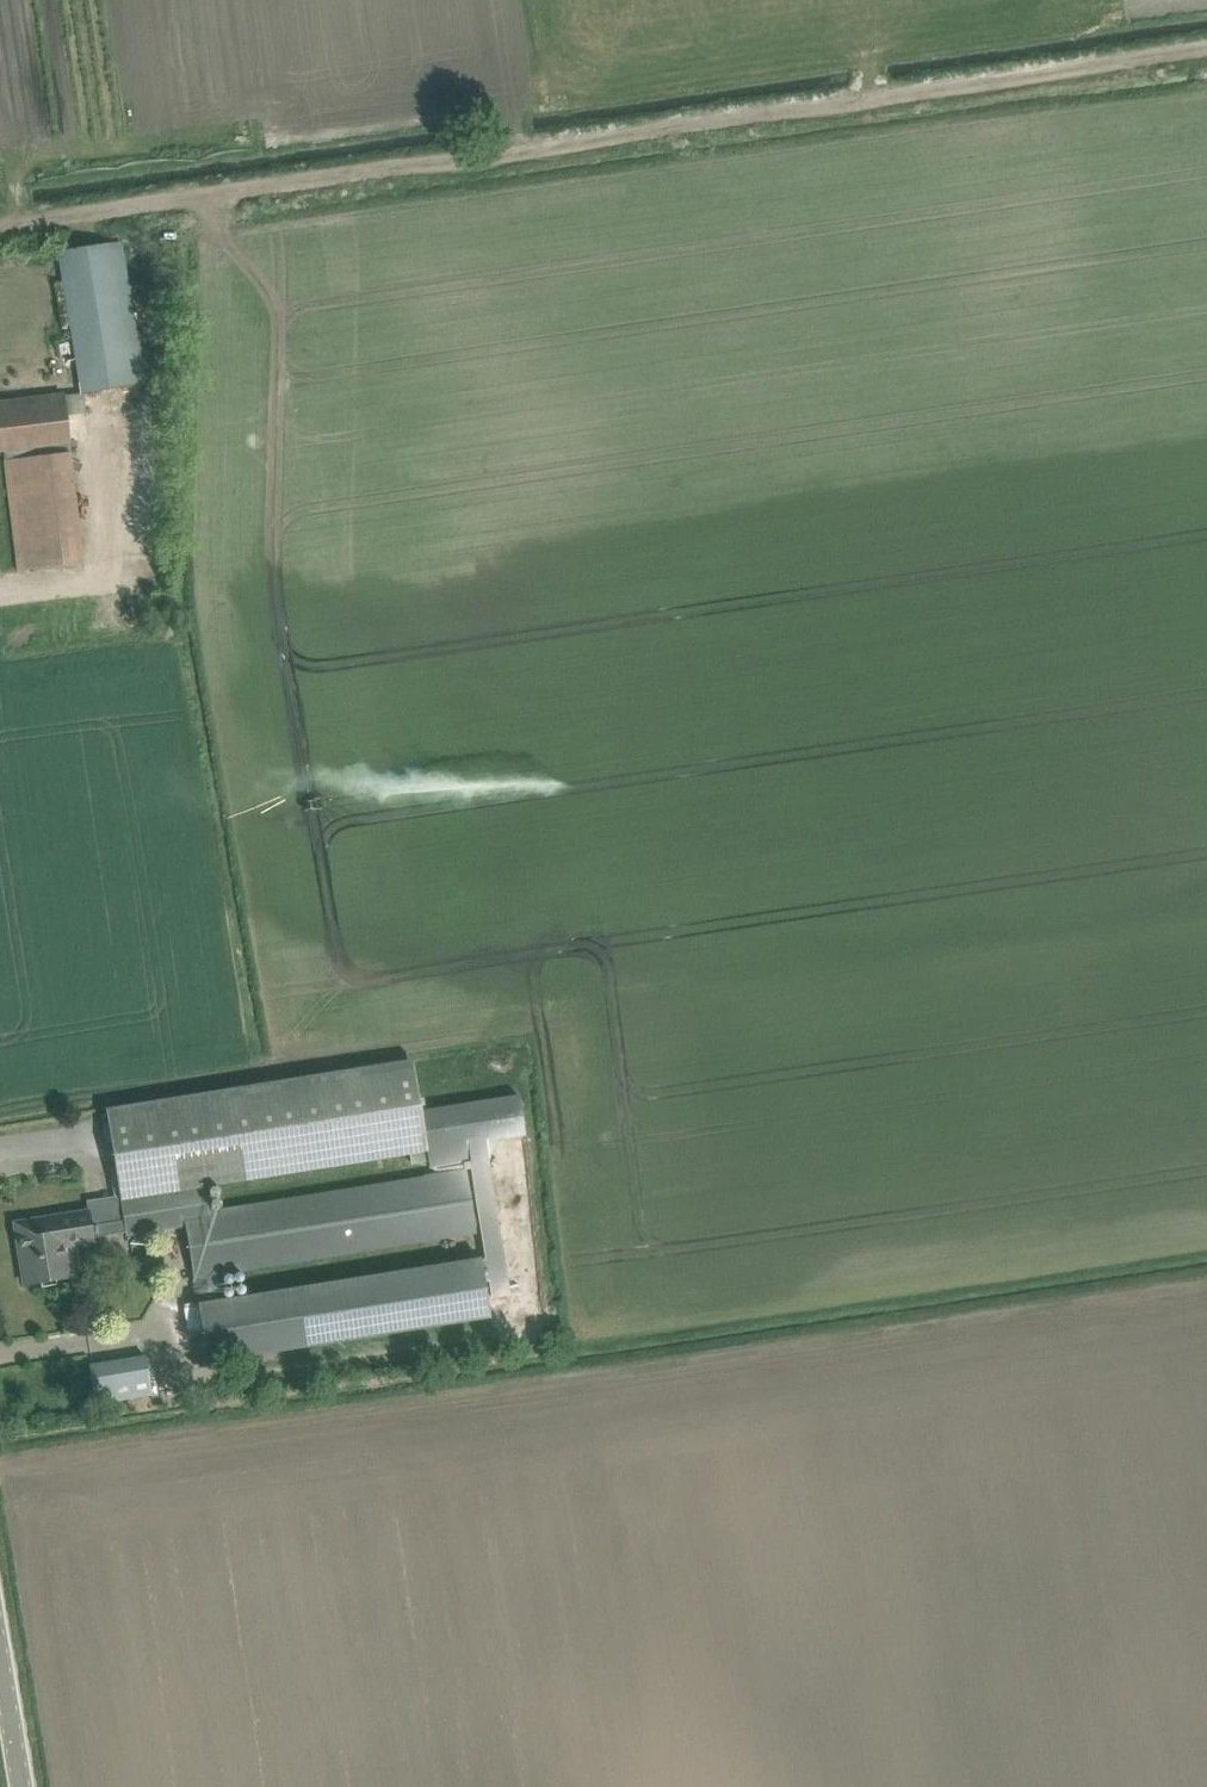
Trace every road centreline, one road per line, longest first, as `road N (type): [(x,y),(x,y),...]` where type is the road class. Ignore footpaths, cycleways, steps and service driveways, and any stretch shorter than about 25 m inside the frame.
road 1 (track): [(1206,53),(0,229)]

